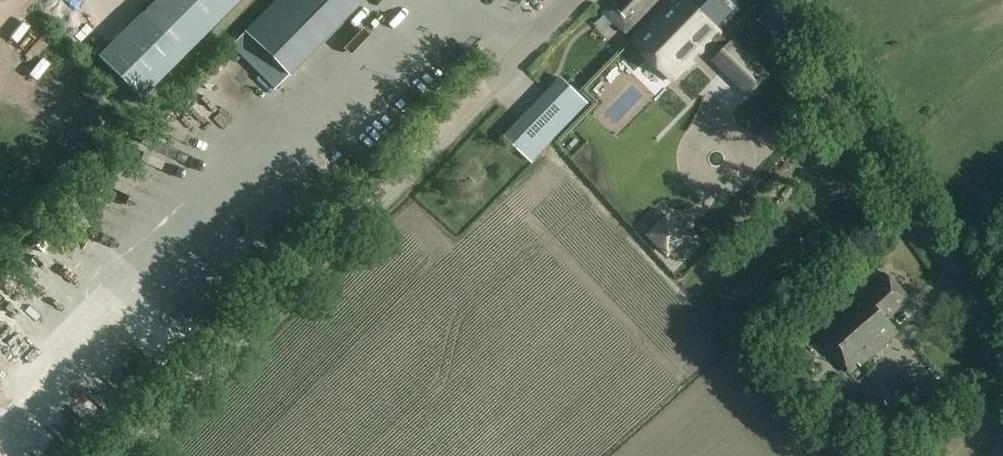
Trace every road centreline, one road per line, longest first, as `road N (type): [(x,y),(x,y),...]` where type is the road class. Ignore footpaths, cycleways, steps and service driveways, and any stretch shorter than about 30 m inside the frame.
road 1 (track): [(111,455),(480,89)]
road 2 (unclassified): [(1002,348),(784,0)]
road 3 (unclassified): [(567,0),(480,89)]

